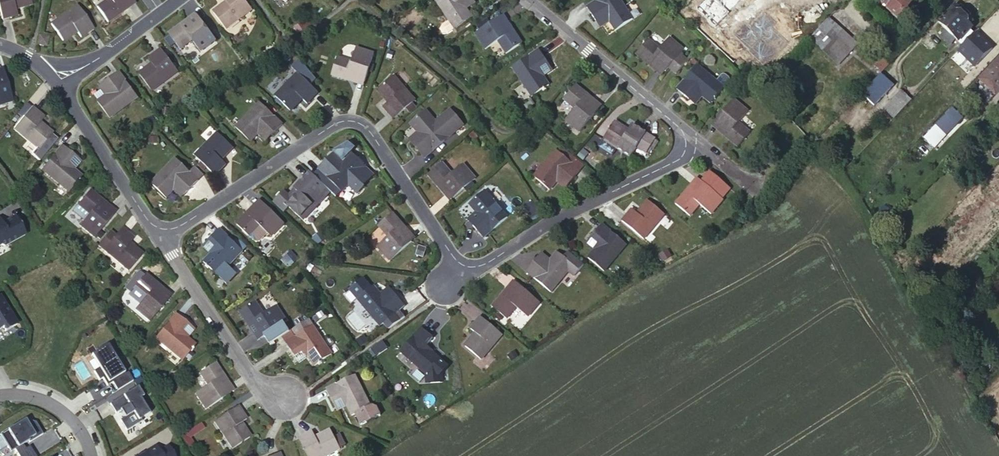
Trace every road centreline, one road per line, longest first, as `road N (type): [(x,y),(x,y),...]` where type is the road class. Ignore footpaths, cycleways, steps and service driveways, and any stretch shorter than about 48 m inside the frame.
road 1 (residential): [(161,238),(350,121),(364,127),(458,266)]
road 2 (residential): [(458,266),(464,274),(679,155),(686,130)]
road 3 (residential): [(161,238),(259,388),(286,398)]
road 4 (residential): [(530,0),(686,130)]
road 5 (residential): [(59,82),(161,238)]
road 6 (residential): [(59,82),(175,0)]

